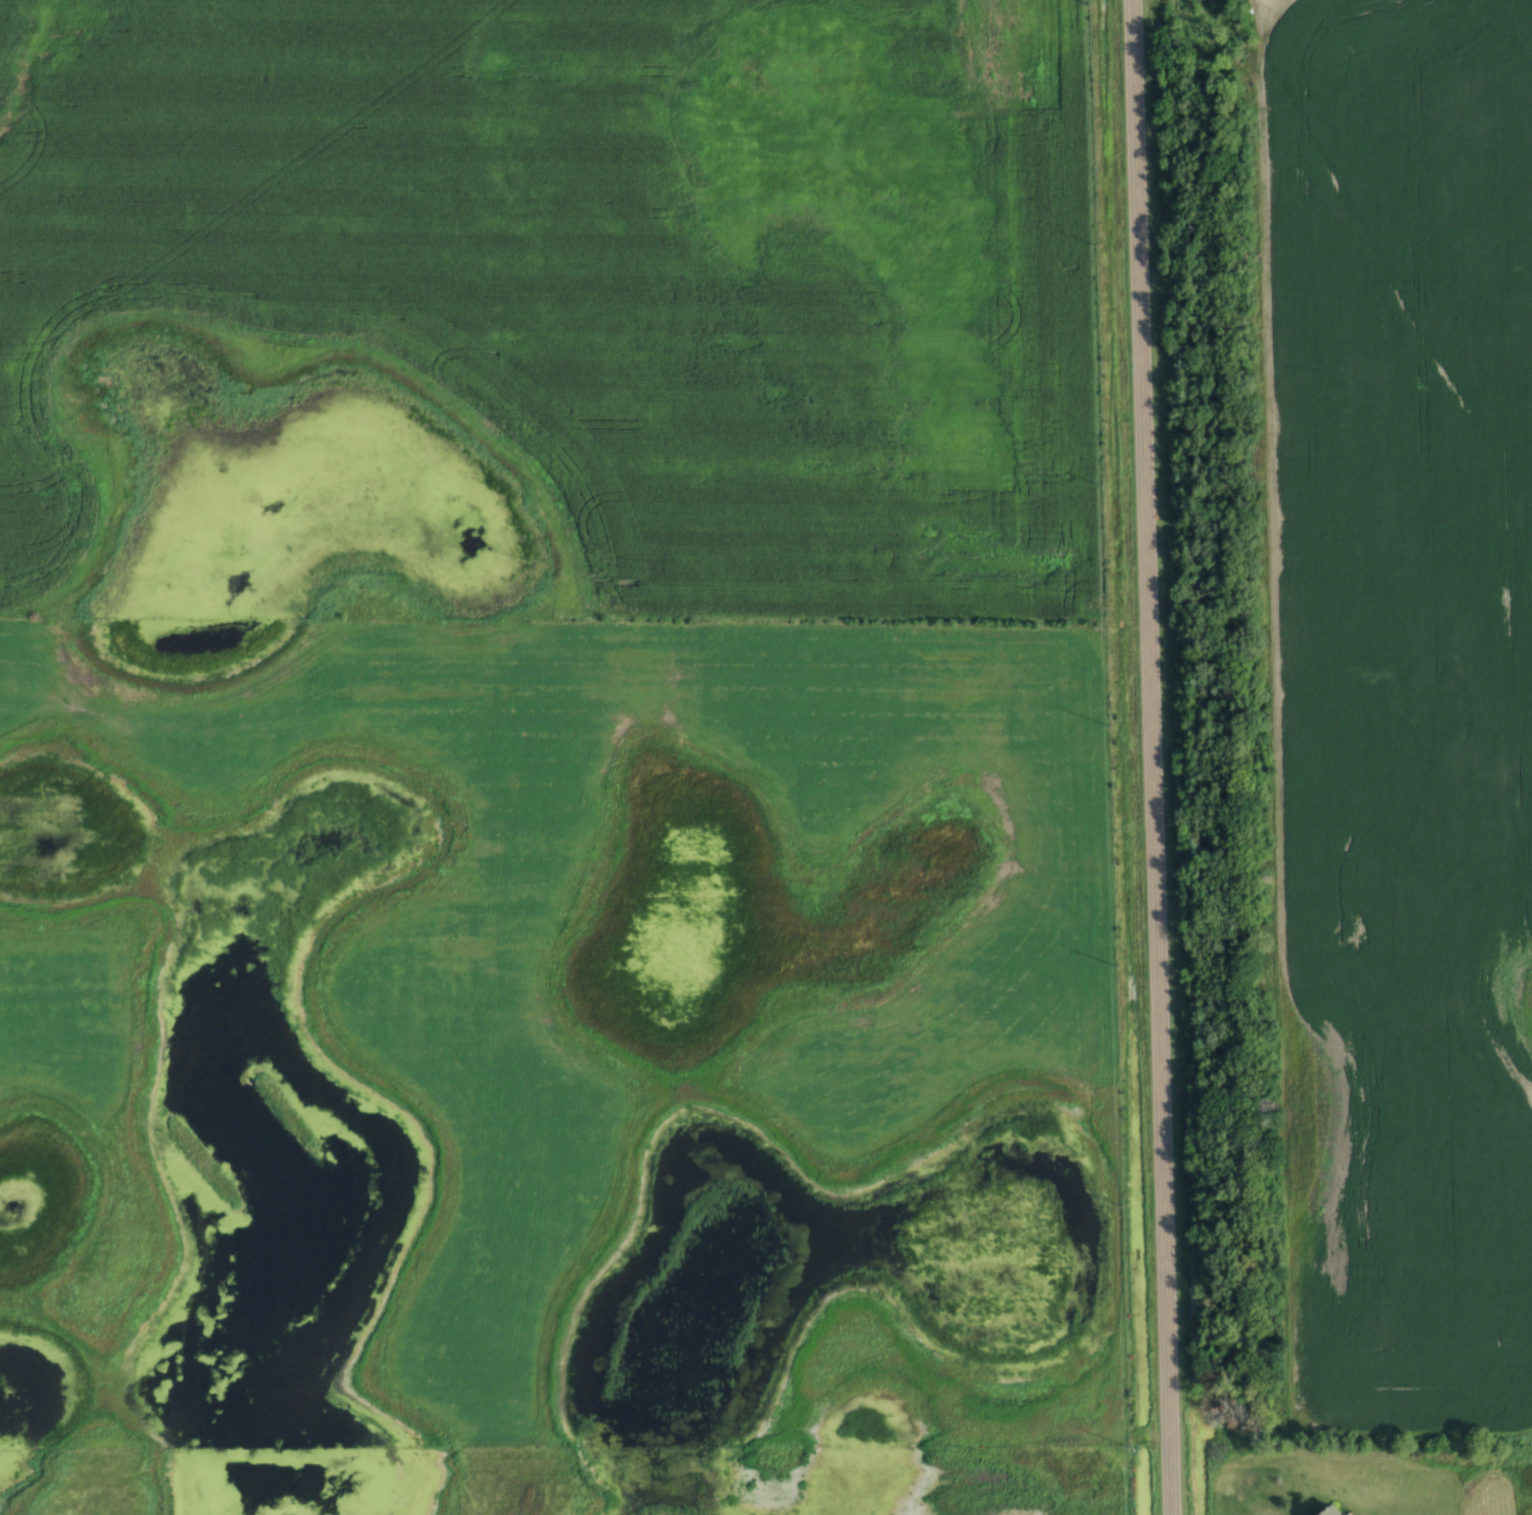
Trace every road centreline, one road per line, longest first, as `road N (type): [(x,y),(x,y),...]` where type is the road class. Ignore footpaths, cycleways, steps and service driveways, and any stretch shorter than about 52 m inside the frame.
road 1 (tertiary): [(1172,1514),(1135,0)]

